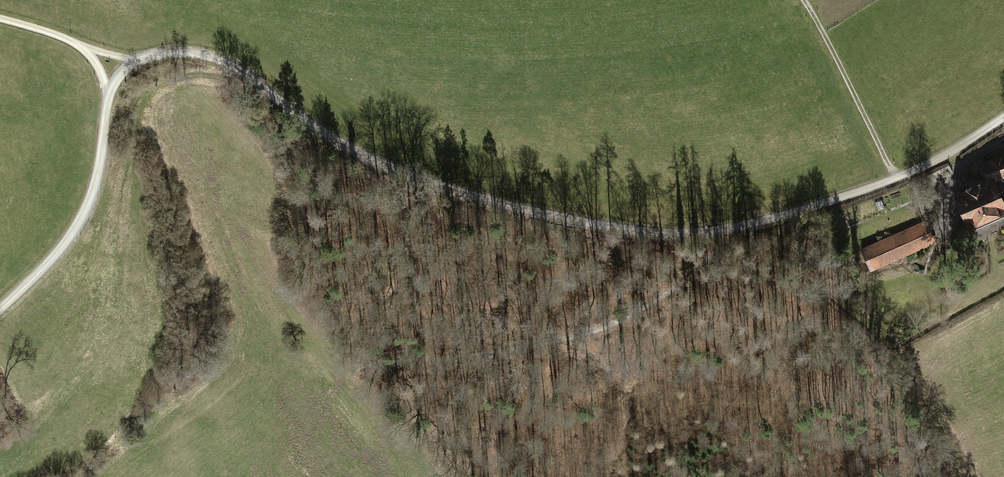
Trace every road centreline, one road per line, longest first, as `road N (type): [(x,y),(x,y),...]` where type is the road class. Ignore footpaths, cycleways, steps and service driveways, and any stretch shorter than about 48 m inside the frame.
road 1 (track): [(141,58),(188,52),(247,71),(318,128),(445,186),(628,229),(753,224),(896,178),(950,151)]
road 2 (track): [(753,224),(644,307),(587,334),(502,355),(352,371)]
road 3 (track): [(0,308),(50,263),(84,216),(109,91),(141,58)]
road 4 (track): [(896,178),(802,0)]
road 5 (track): [(141,58),(0,19)]
road 6 (residential): [(943,230),(944,182),(1003,141)]

